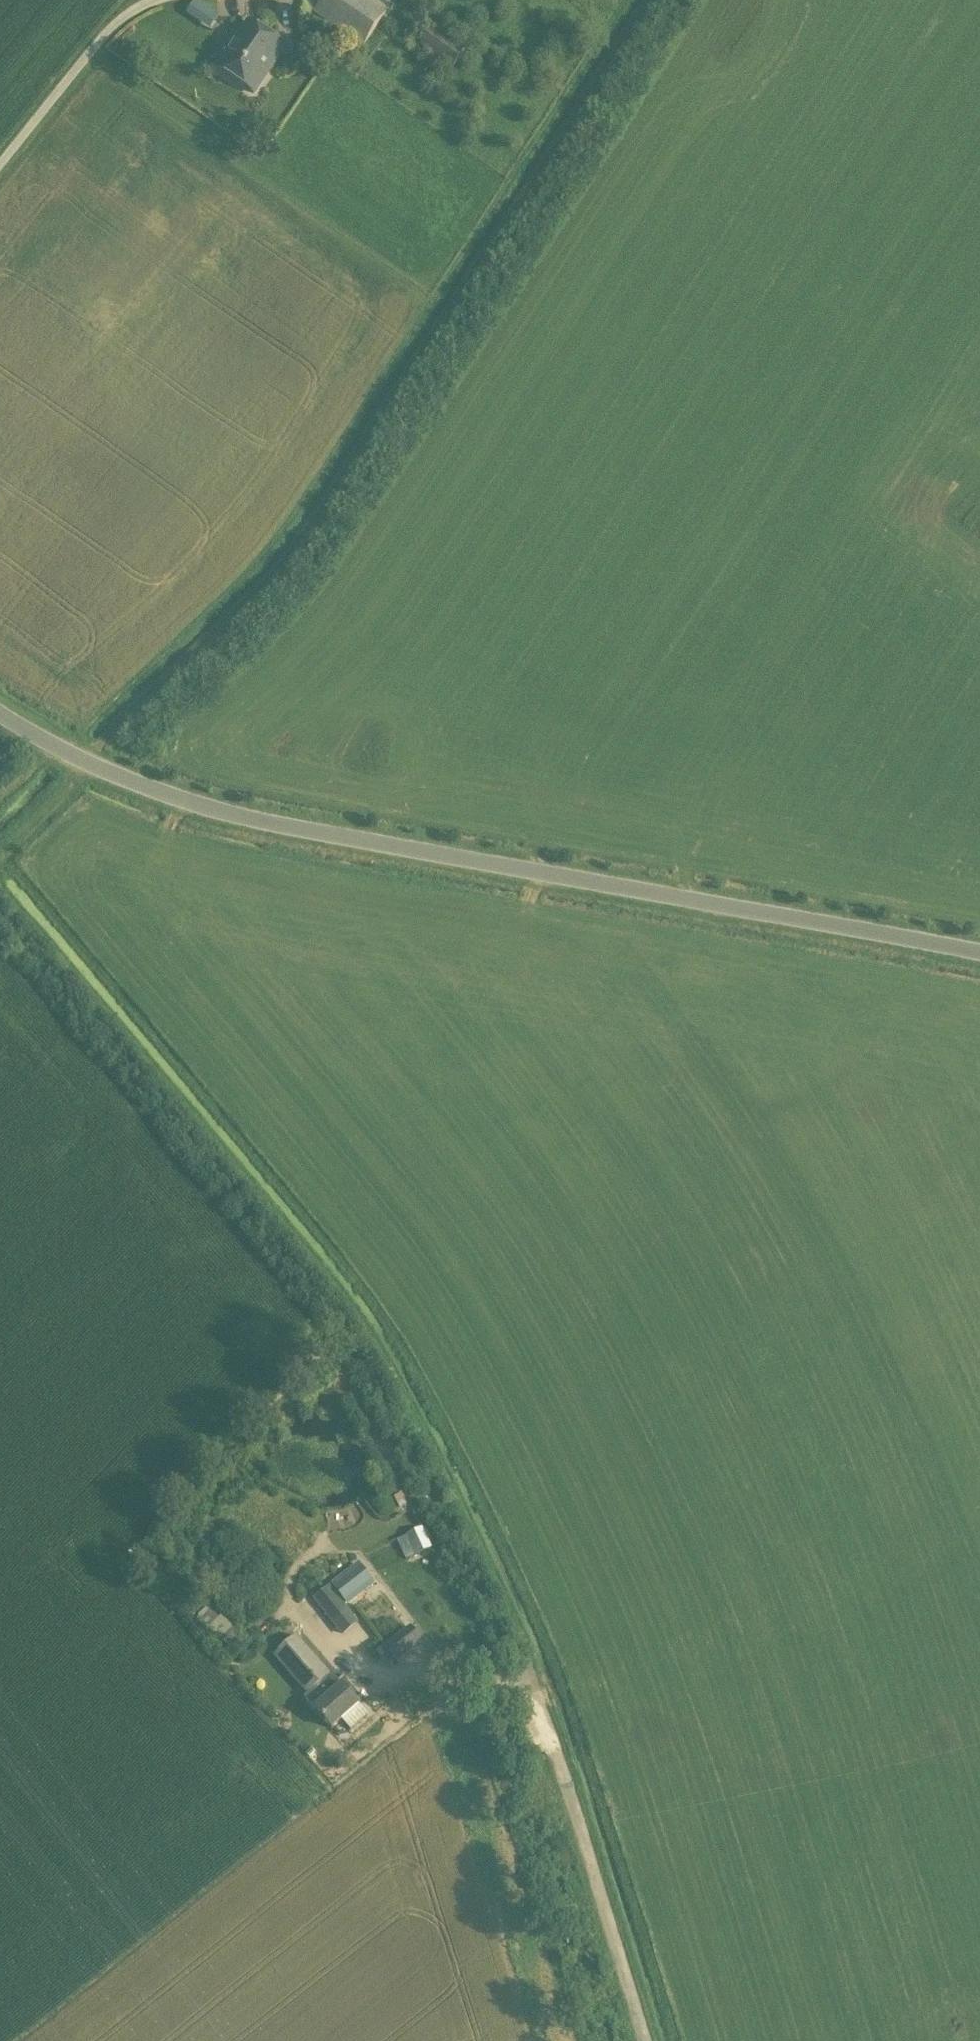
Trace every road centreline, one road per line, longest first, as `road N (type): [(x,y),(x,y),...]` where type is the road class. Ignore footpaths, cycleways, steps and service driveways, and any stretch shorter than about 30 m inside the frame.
road 1 (unclassified): [(979,953),(265,823),(138,784),(0,714)]
road 2 (track): [(0,855),(65,790),(81,760)]

